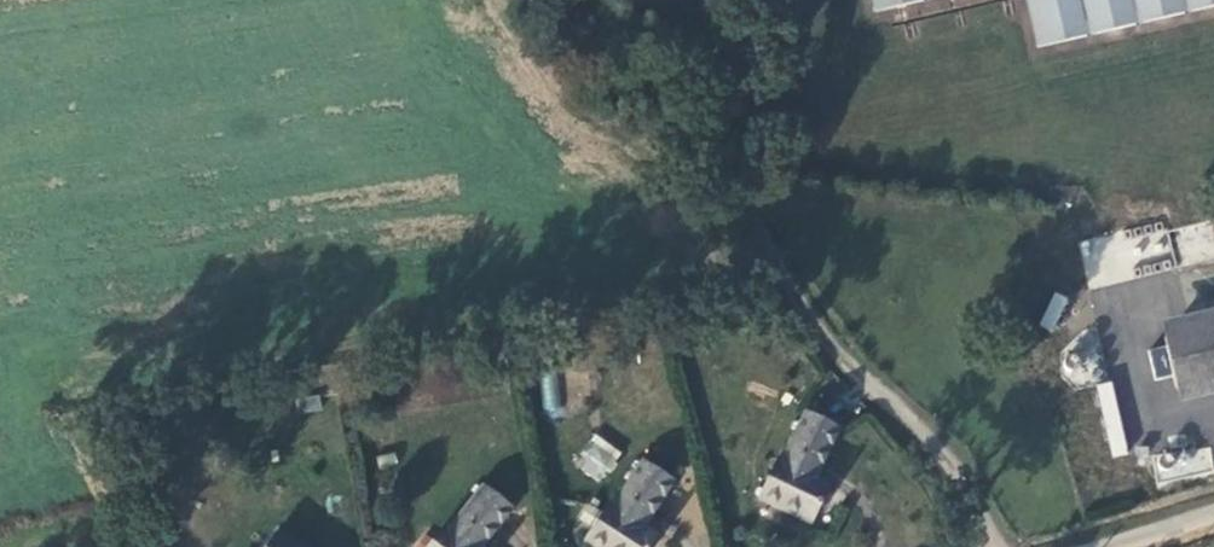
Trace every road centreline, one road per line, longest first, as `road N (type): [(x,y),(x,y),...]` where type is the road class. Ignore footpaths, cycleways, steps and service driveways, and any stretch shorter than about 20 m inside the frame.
road 1 (track): [(1001,546),(952,466),(859,379),(685,127),(578,30),(561,0)]
road 2 (unclassified): [(1213,510),(1096,546)]

